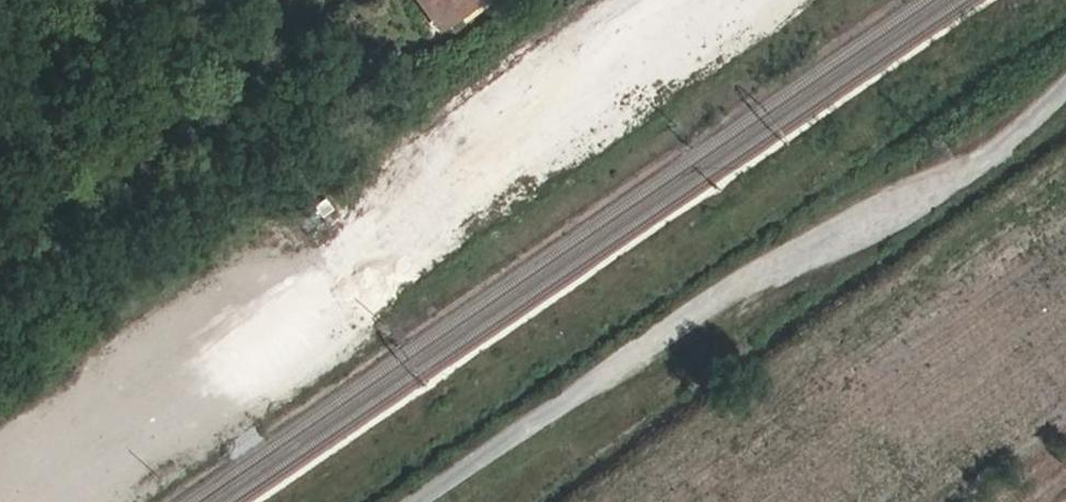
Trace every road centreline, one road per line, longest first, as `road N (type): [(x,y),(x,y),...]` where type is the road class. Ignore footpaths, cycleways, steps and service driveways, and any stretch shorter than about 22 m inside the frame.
road 1 (track): [(639,0),(566,63),(482,161),(345,282),(22,501)]
road 2 (track): [(1065,94),(1008,148),(865,224),(427,501)]

